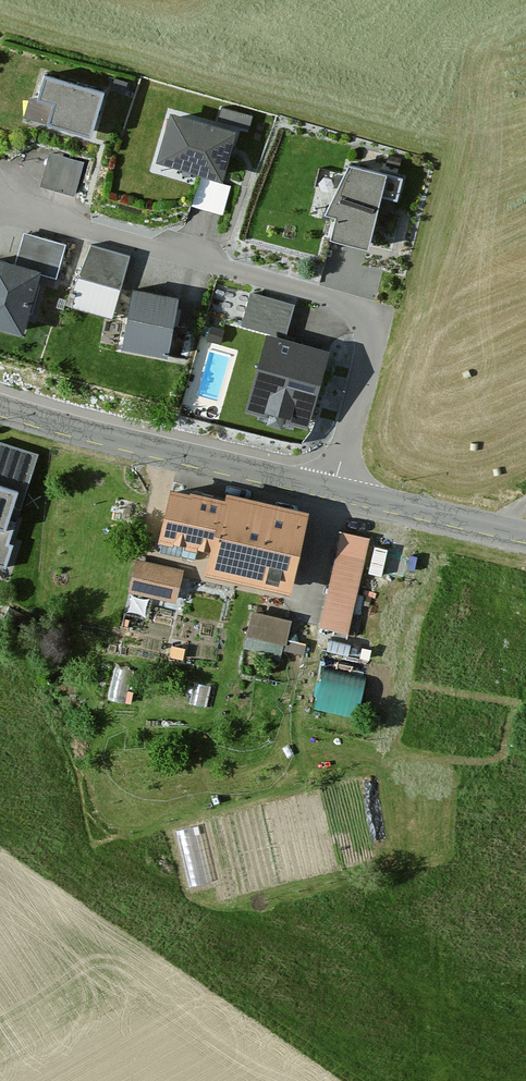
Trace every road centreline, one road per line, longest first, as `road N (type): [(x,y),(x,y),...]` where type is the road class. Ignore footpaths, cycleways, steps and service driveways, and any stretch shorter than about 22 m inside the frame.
road 1 (residential): [(336,488),(372,349),(366,312),(0,210)]
road 2 (tertiary): [(0,408),(336,488)]
road 3 (tertiary): [(336,488),(525,533)]

